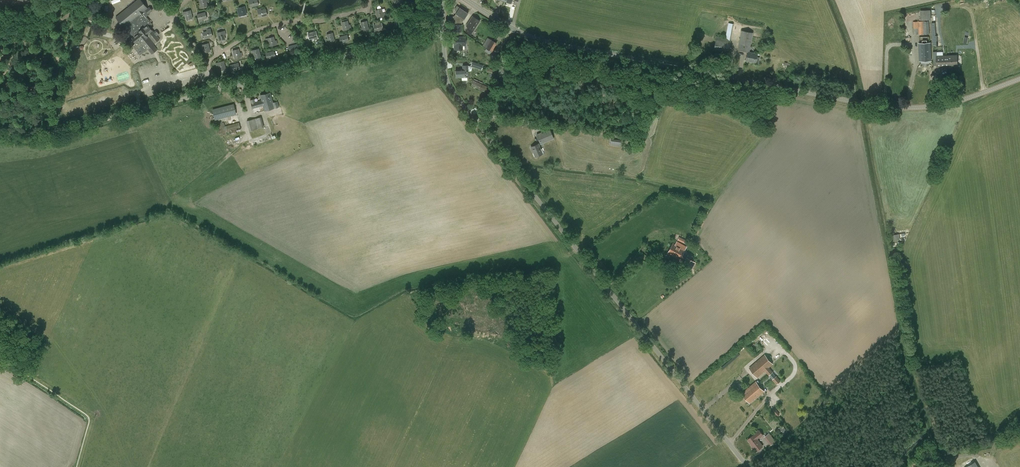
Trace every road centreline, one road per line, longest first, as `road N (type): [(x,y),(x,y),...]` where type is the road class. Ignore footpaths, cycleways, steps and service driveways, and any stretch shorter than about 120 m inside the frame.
road 1 (tertiary): [(466,0),(506,29),(549,42),(888,109),(936,109),(1019,79)]
road 2 (unclassified): [(747,466),(455,95),(443,32)]
road 3 (unclassified): [(222,89),(443,32)]
road 4 (unclassified): [(62,127),(222,89)]

